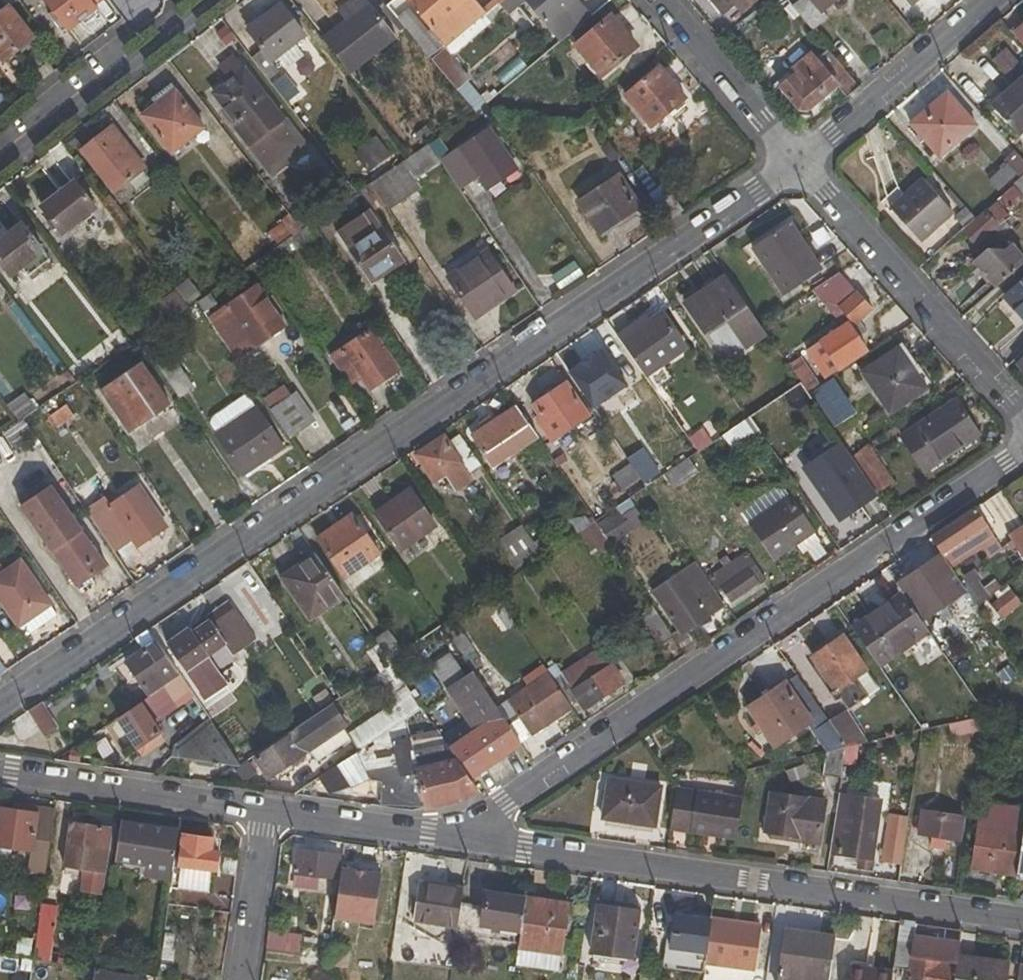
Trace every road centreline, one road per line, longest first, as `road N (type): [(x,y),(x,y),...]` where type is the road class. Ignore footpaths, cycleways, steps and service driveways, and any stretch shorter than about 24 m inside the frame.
road 1 (residential): [(799,162),(0,710)]
road 2 (residential): [(1022,452),(505,802),(472,836)]
road 3 (residential): [(472,836),(1022,918)]
road 4 (residential): [(799,162),(1022,416)]
road 5 (residential): [(212,0),(0,172)]
road 6 (residential): [(0,771),(267,811)]
road 7 (residential): [(997,0),(799,162)]
road 8 (residential): [(664,0),(799,162)]
road 9 (residential): [(267,811),(472,836)]
road 10 (residential): [(267,811),(243,979)]

